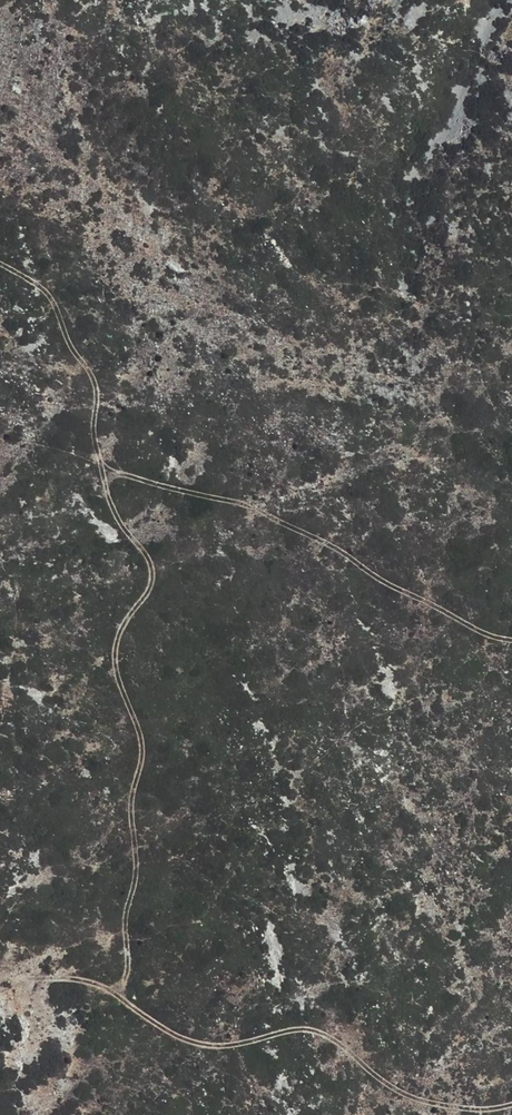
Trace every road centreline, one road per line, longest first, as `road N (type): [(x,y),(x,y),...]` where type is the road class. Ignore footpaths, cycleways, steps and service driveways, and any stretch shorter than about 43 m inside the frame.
road 1 (track): [(0,262),(49,292),(102,379),(98,431),(118,501),(158,559),(157,584),(124,645),(124,671),(145,734),(143,868),(126,908),(125,979),(112,988)]
road 2 (track): [(0,972),(112,988),(191,1041),(323,1034),(381,1079),(426,1101),(470,1109),(511,1105)]
road 3 (track): [(107,464),(247,502),(511,641)]

